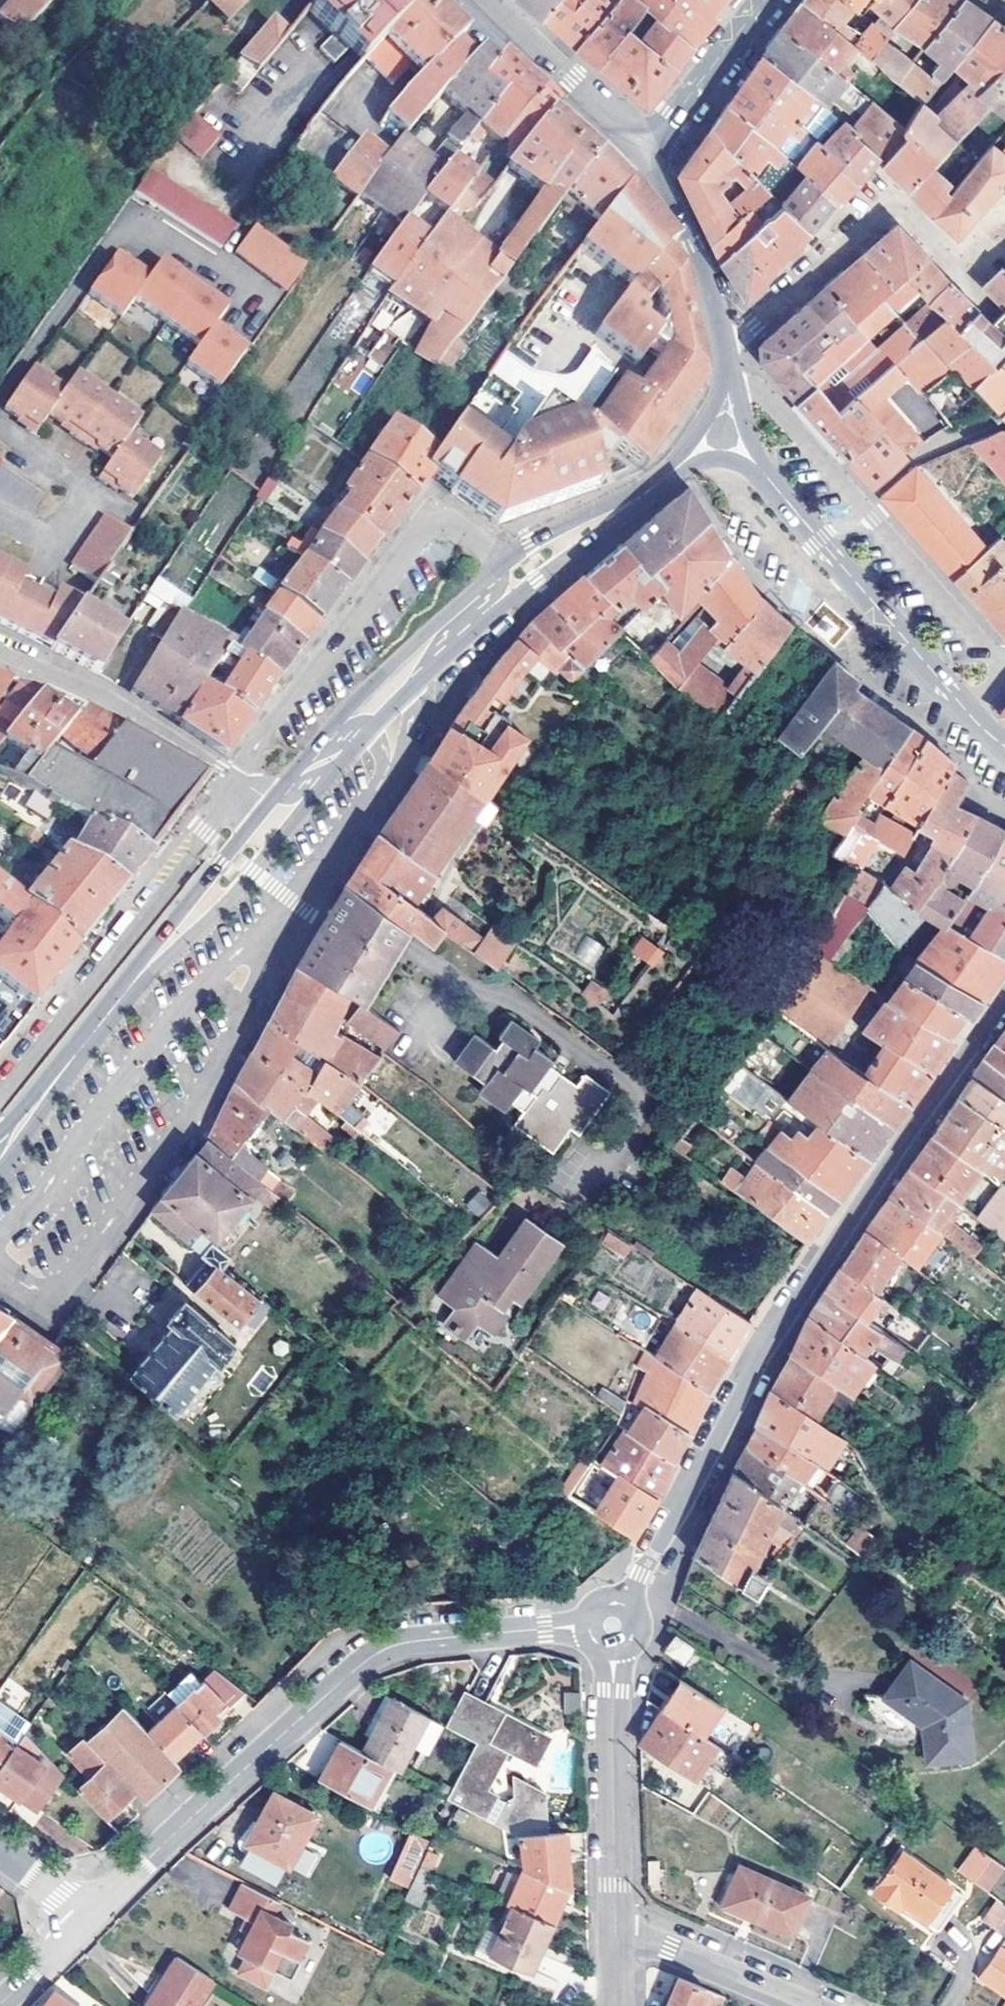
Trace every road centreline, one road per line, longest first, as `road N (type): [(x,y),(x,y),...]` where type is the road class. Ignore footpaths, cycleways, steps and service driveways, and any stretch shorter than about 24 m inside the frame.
road 1 (secondary): [(0,1172),(97,1040),(420,680),(517,593),(670,480)]
road 2 (tertiary): [(632,1614),(650,1564),(778,1326),(1004,987)]
road 3 (residential): [(90,1915),(383,1653),(592,1631)]
road 4 (secondary): [(670,480),(605,505),(498,567),(342,713),(269,799)]
road 5 (secondary): [(269,799),(0,1123)]
road 6 (residential): [(959,274),(888,202),(720,351)]
road 7 (secondary): [(756,465),(963,709)]
road 8 (residential): [(0,655),(140,720),(232,784),(269,799)]
road 9 (tertiary): [(617,1933),(617,1657)]
road 10 (residential): [(485,0),(642,156)]
road 11 (secondary): [(642,156),(681,210),(720,351)]
road 12 (secondary): [(768,0),(642,156)]
road 13 (residential): [(802,2005),(617,1933)]
road 14 (residential): [(860,504),(917,456),(1004,411)]
road 15 (residential): [(1,2005),(90,1915)]

